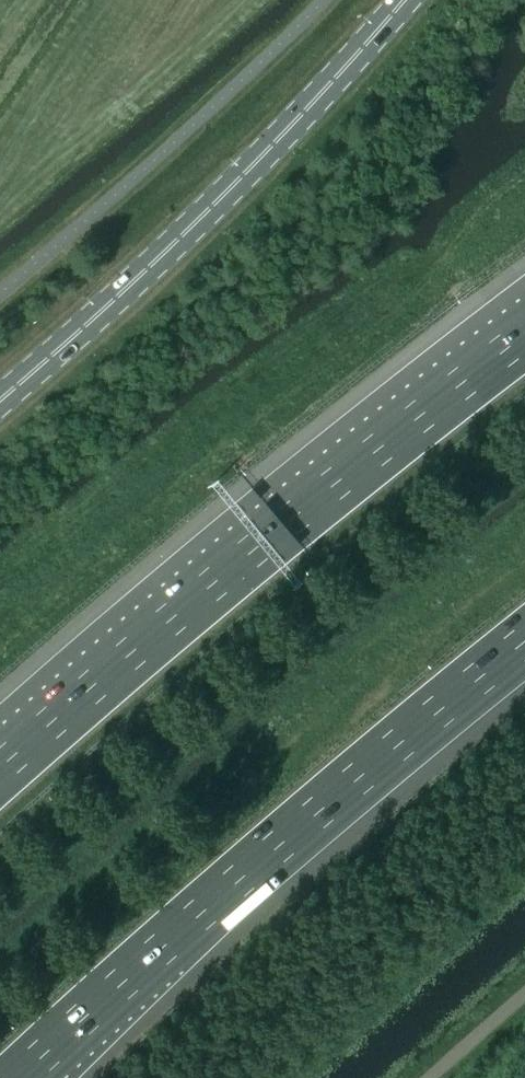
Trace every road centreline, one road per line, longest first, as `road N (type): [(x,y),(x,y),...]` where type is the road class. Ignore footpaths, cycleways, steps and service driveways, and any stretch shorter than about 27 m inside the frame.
road 1 (motorway): [(524,335),(214,583),(0,768)]
road 2 (motorway): [(20,1077),(245,875),(524,642)]
road 3 (primary): [(404,0),(239,179),(0,400)]

